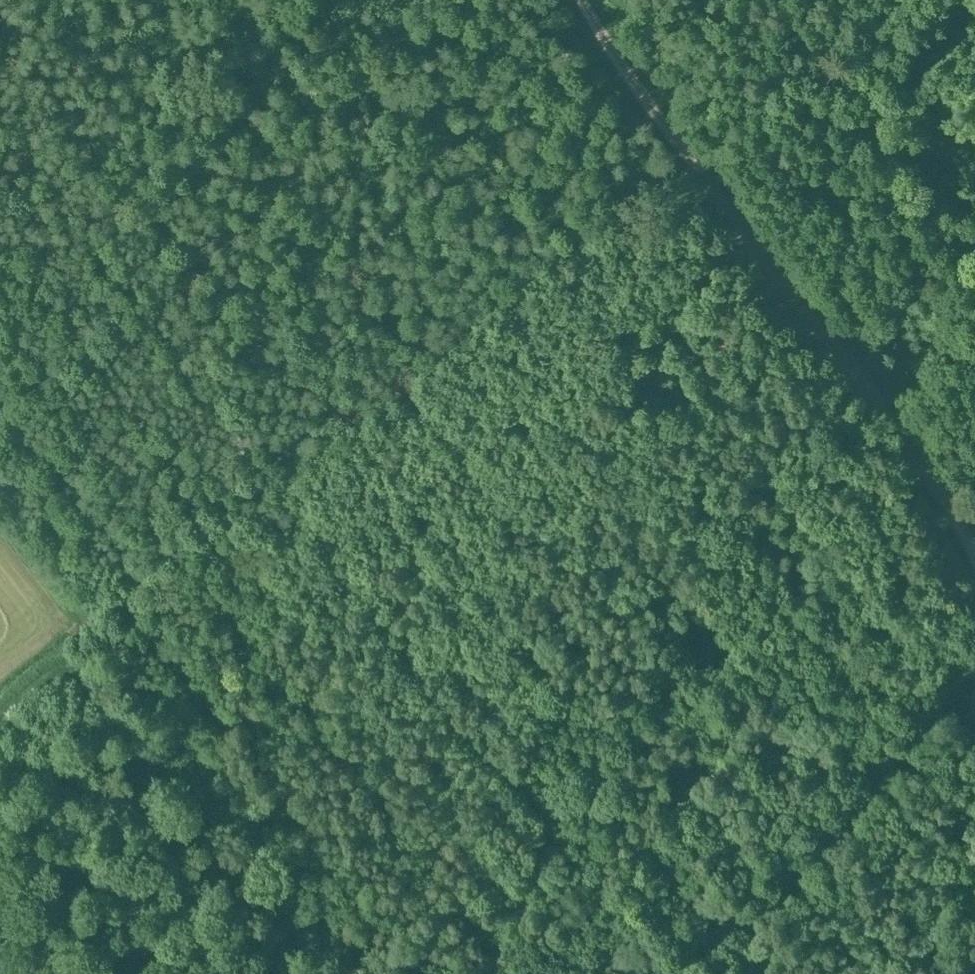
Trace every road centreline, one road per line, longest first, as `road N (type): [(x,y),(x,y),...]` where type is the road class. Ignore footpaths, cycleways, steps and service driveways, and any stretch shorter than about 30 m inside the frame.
road 1 (track): [(974,556),(917,459),(641,95),(581,0)]
road 2 (track): [(665,973),(829,831),(974,664)]

